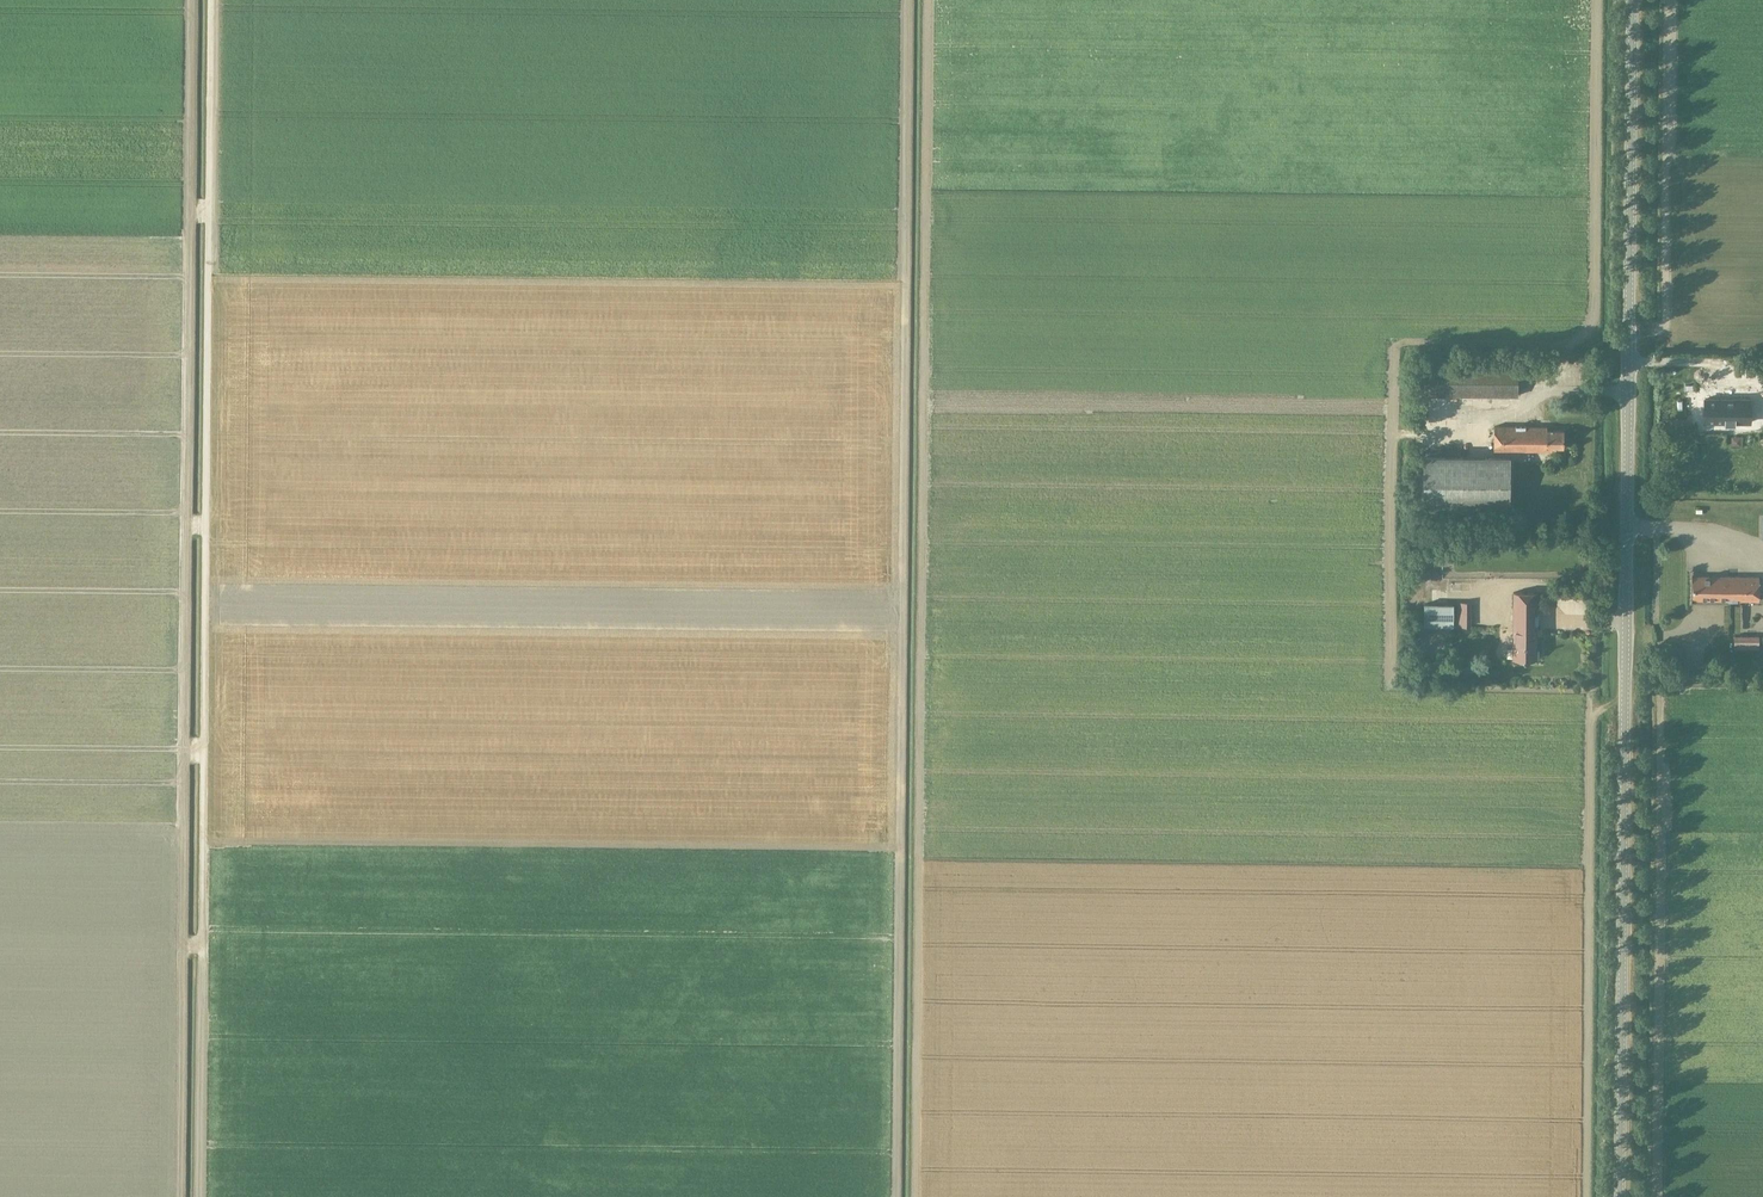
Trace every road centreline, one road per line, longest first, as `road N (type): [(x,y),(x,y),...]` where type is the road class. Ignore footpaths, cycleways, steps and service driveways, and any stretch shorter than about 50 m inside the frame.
road 1 (unclassified): [(1632,0),(1620,1196)]

